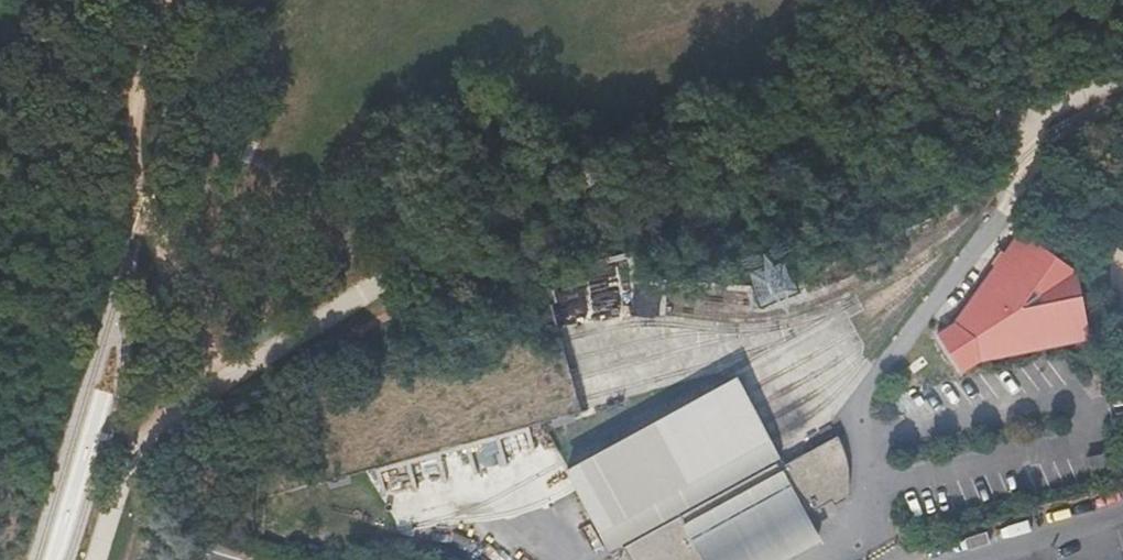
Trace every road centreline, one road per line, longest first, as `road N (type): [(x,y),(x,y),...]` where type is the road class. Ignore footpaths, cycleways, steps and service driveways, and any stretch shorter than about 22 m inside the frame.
road 1 (unclassified): [(1122,508),(958,559)]

